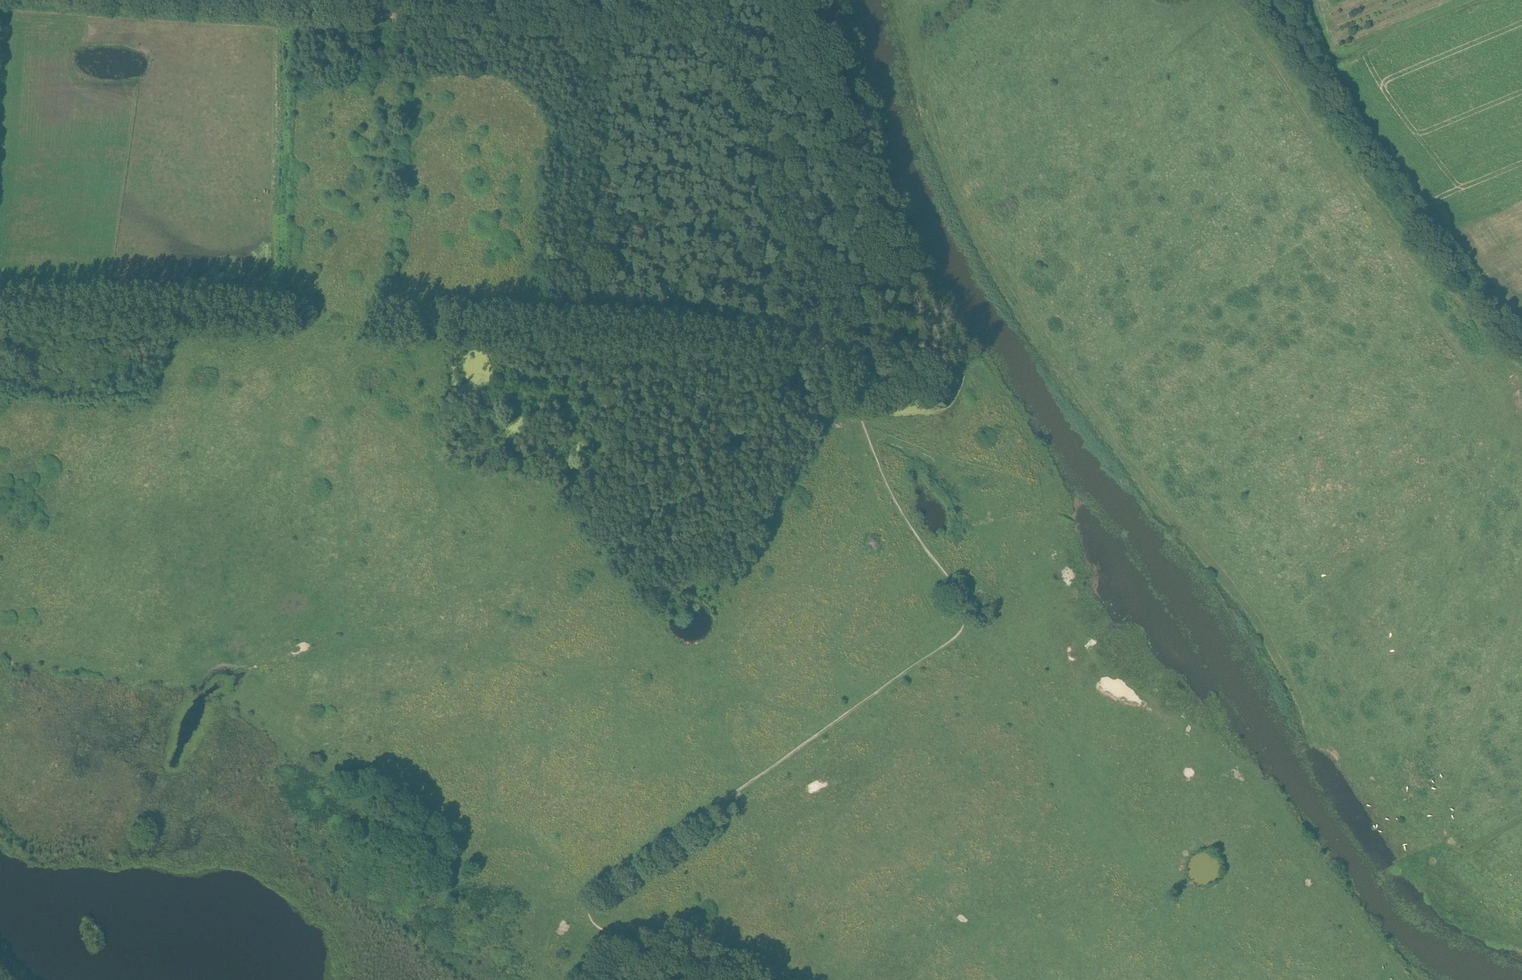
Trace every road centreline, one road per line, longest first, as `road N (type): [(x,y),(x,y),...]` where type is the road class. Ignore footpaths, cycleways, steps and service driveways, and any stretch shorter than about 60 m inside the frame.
road 1 (track): [(0,315),(827,353)]
road 2 (track): [(129,0),(723,35)]
road 3 (track): [(819,335),(723,35),(700,0)]
road 4 (track): [(577,921),(365,787)]

